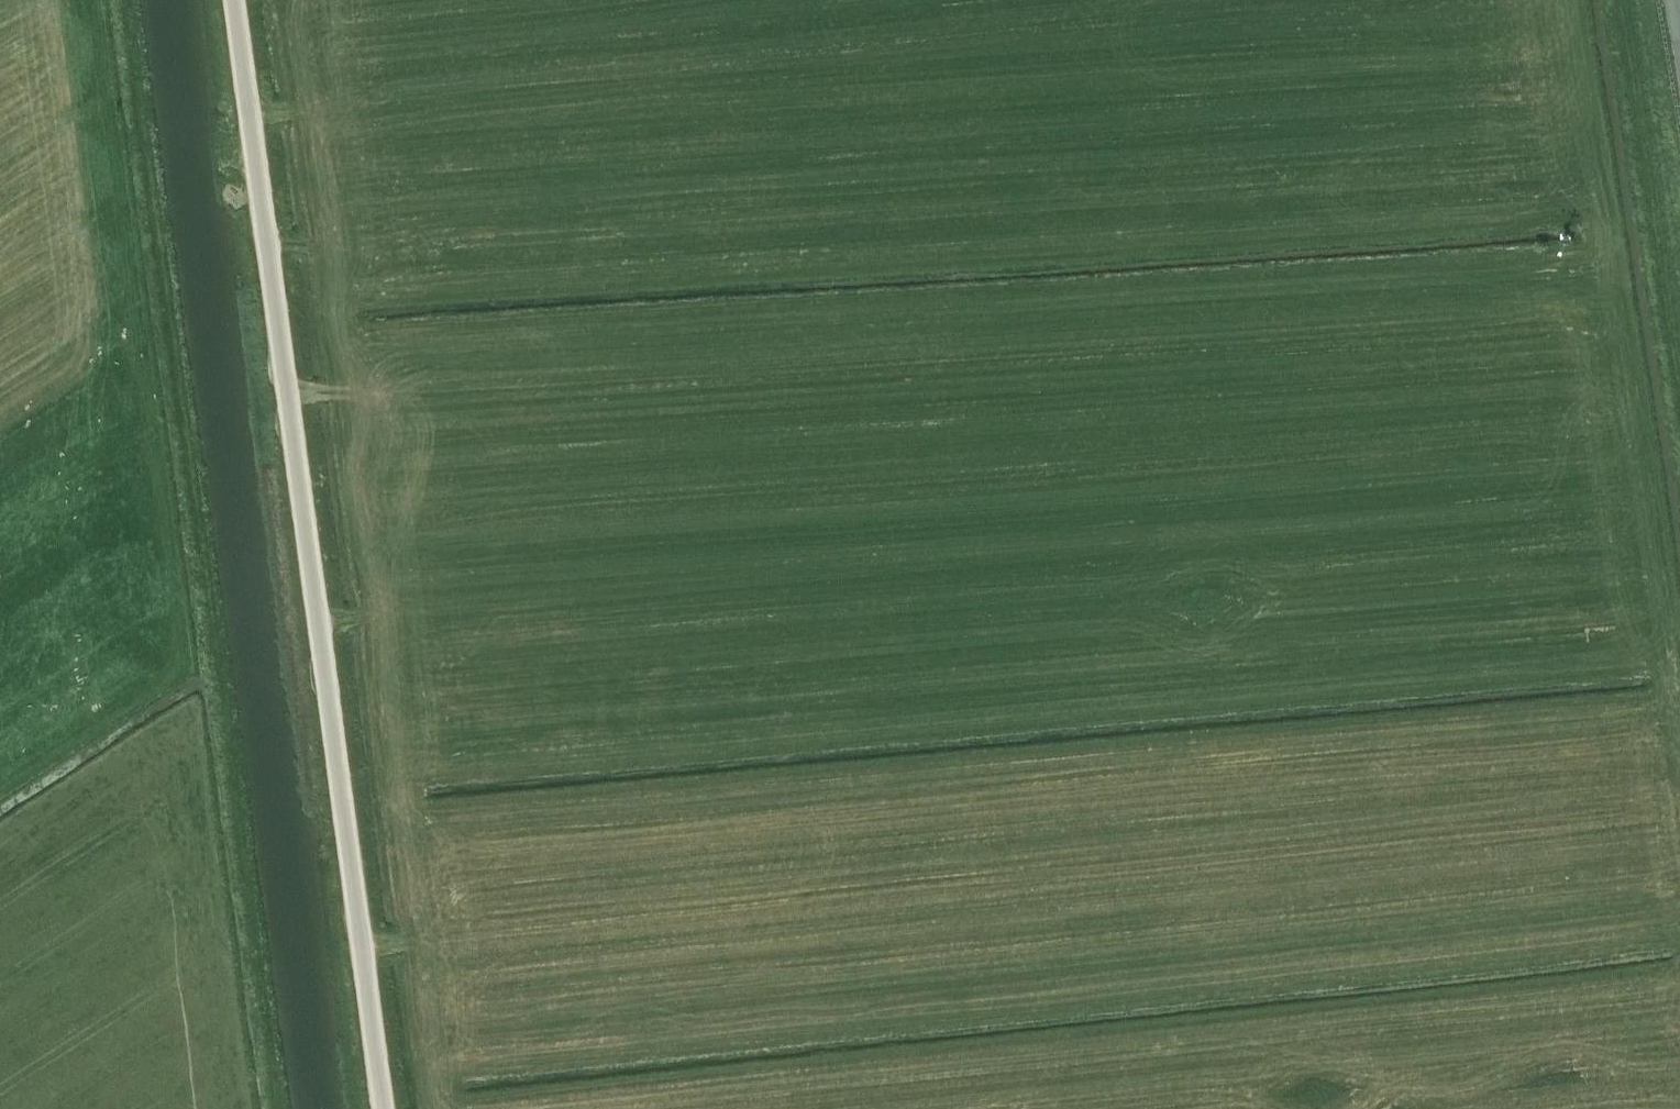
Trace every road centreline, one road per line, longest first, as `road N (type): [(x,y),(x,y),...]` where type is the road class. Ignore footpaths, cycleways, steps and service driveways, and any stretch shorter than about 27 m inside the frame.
road 1 (unclassified): [(392,1108),(232,0)]

